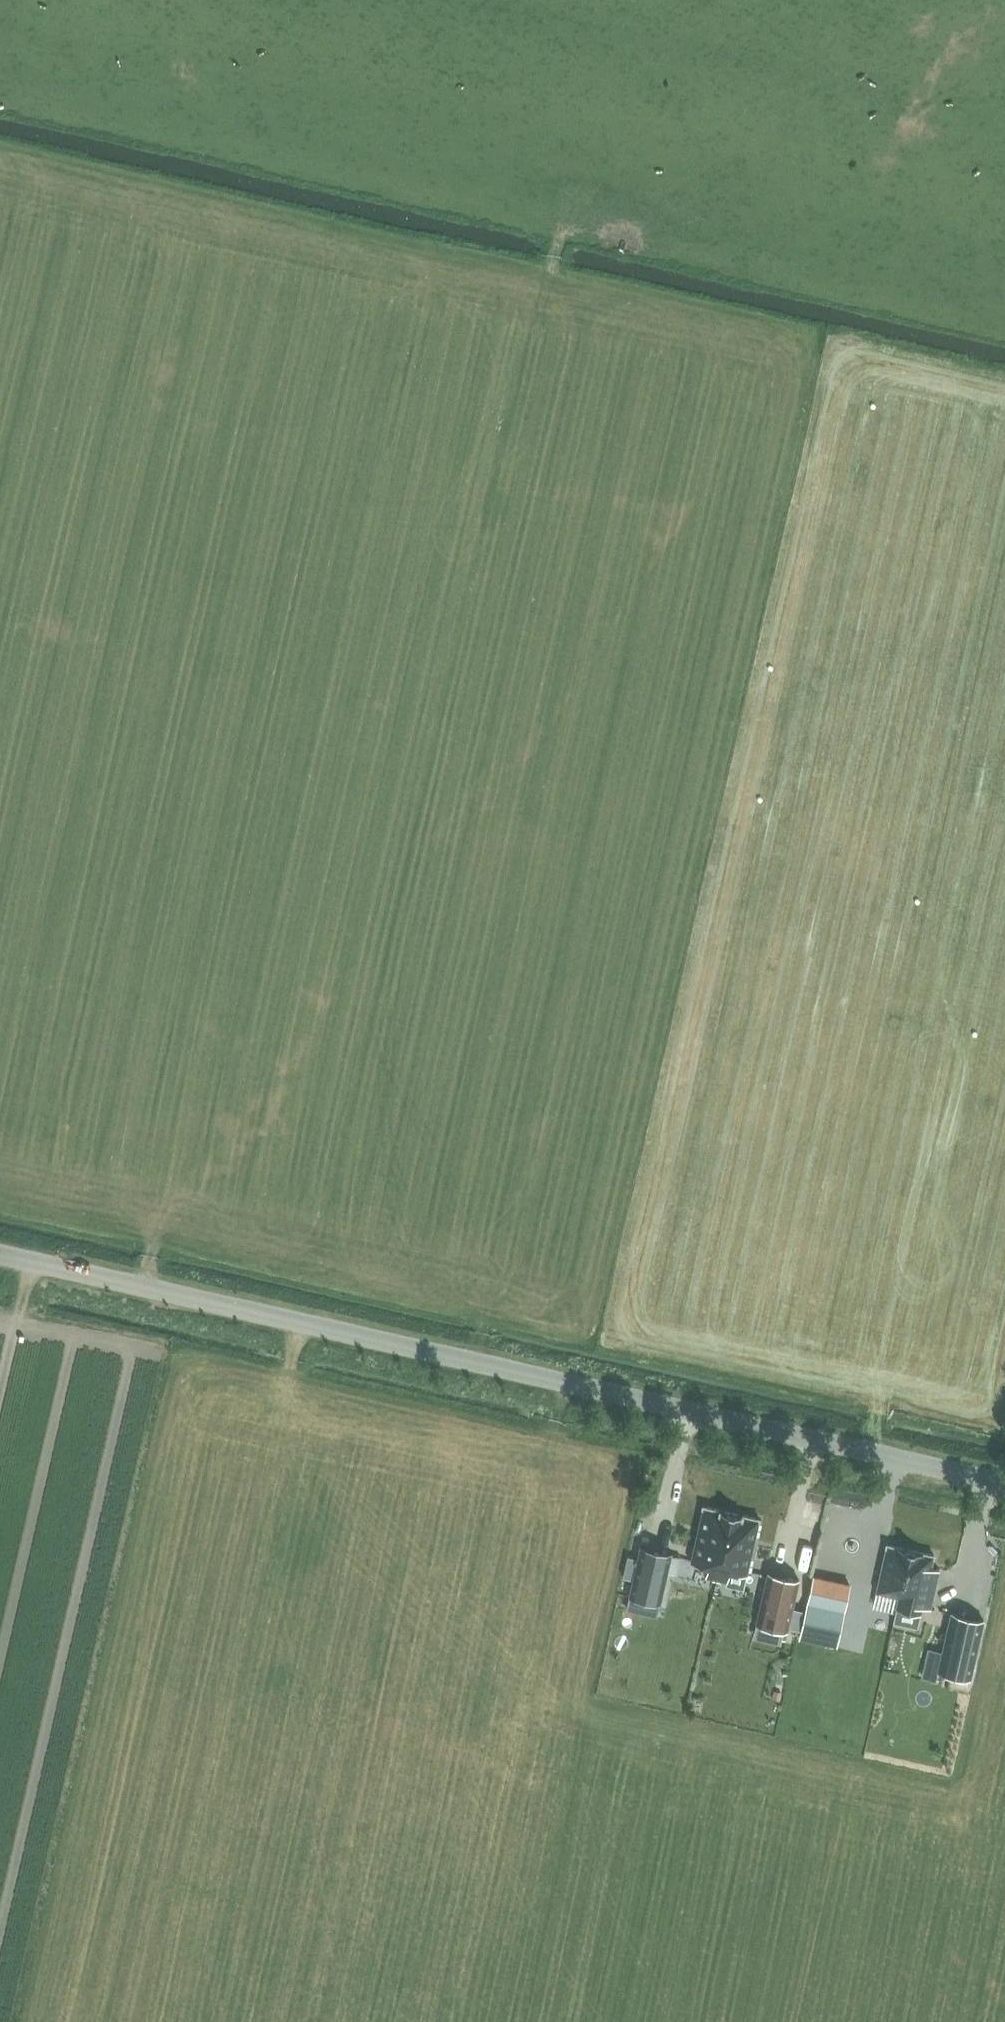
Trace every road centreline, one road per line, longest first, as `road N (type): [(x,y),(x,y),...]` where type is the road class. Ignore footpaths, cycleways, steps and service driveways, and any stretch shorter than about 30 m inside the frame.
road 1 (unclassified): [(1004,1483),(0,1255)]

